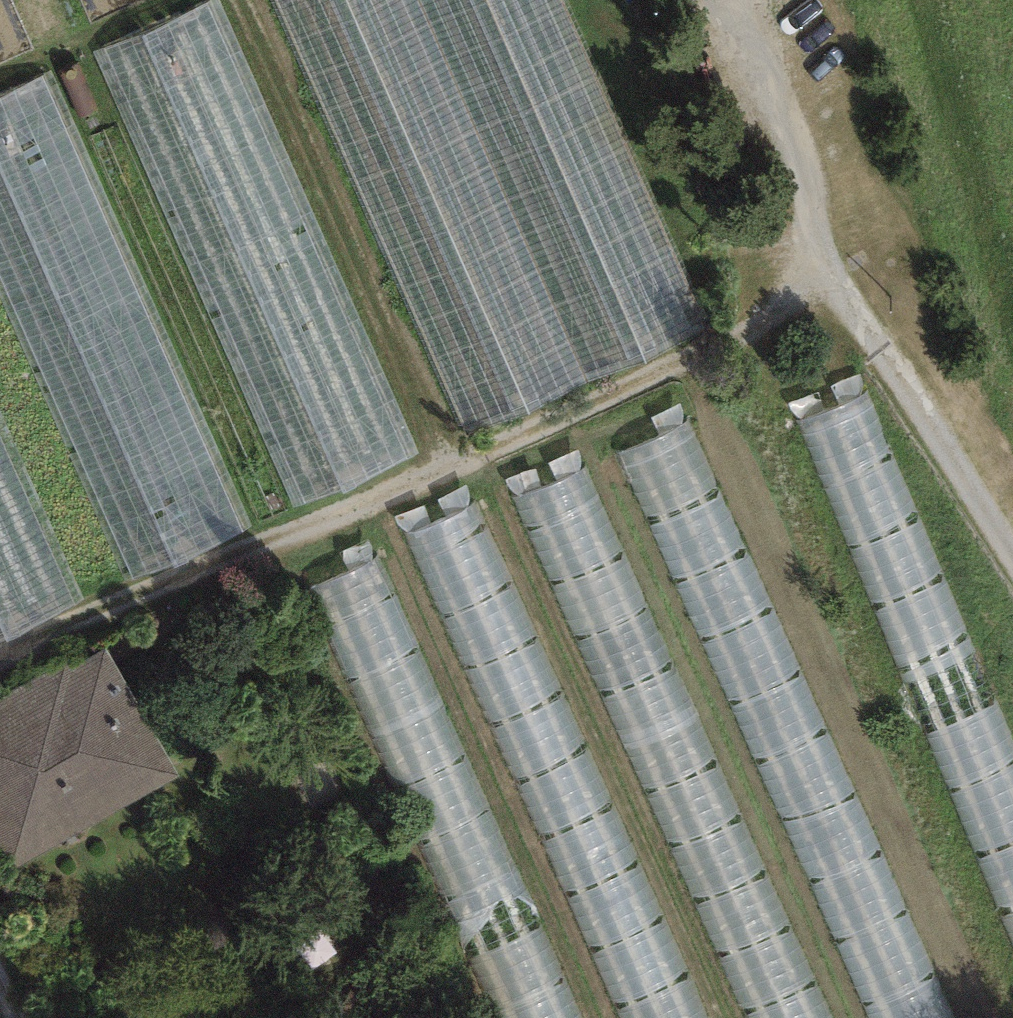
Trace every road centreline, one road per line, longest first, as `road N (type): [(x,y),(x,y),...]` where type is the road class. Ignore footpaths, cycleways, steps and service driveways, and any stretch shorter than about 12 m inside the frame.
road 1 (track): [(0,675),(849,302),(1012,551)]
road 2 (track): [(732,0),(849,302)]

